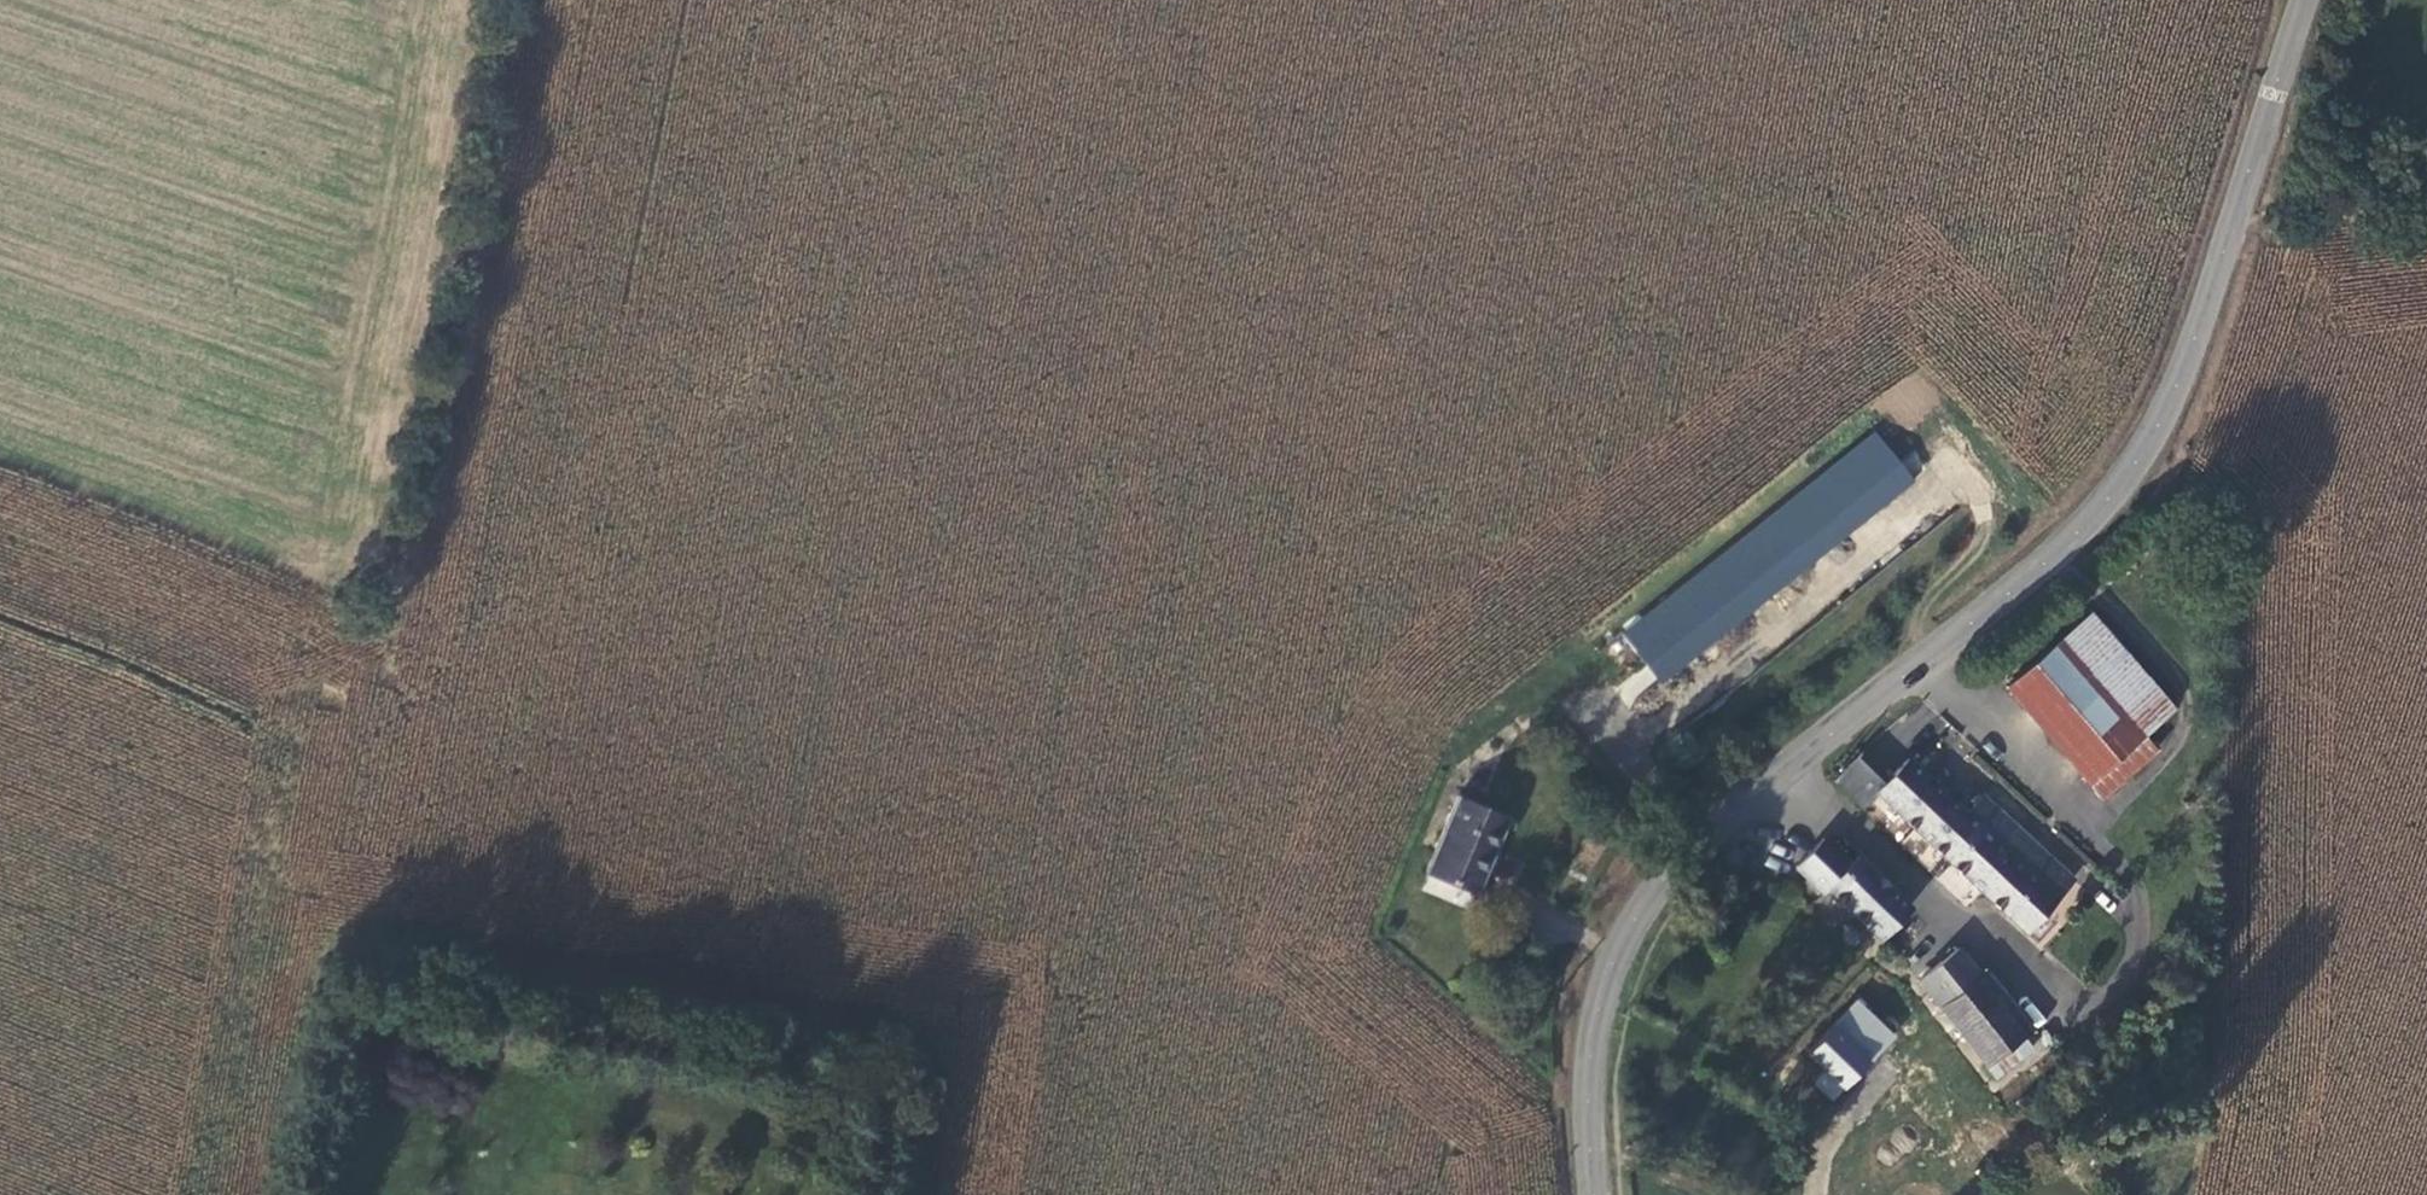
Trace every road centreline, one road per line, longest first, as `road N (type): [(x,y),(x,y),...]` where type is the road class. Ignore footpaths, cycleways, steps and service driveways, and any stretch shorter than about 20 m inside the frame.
road 1 (tertiary): [(1603,1194),(1591,1075),(1607,991),(1648,903),(1712,828),(2073,542),(2132,472),(2182,368),(2305,0)]

